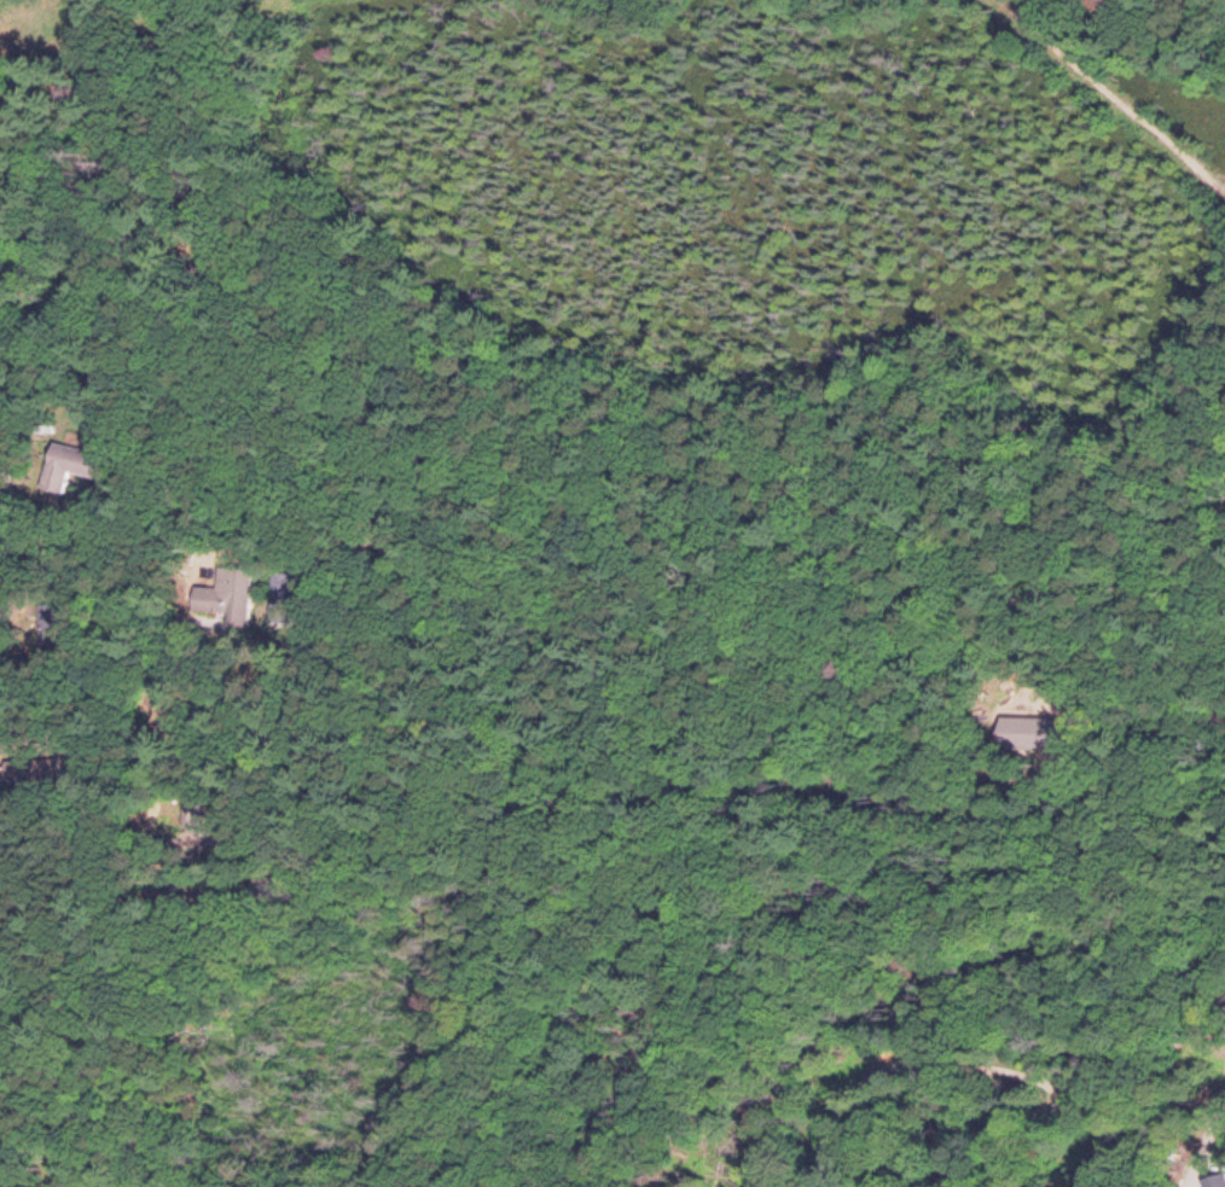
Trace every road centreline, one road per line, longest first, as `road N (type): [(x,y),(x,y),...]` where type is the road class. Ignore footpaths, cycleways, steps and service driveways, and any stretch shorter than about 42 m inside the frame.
road 1 (residential): [(166,0),(174,109),(163,150),(145,187),(75,272),(0,417)]
road 2 (residential): [(1224,1006),(913,1186)]
road 3 (residential): [(243,716),(0,954)]
road 4 (residential): [(0,503),(179,674),(243,716)]

